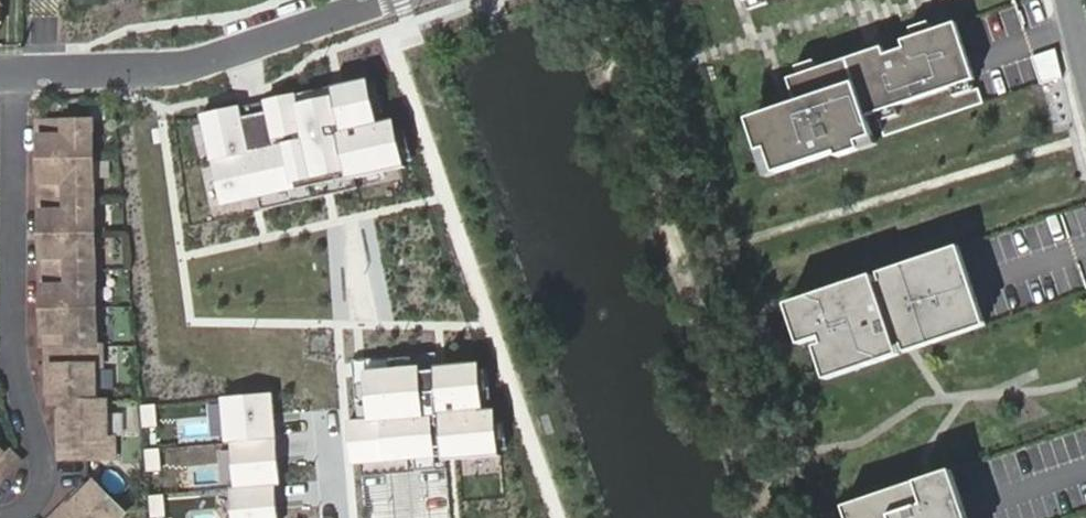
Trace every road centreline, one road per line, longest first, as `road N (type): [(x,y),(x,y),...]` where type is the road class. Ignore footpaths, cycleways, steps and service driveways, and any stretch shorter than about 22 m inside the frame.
road 1 (residential): [(7,517),(42,495),(46,471),(12,342),(15,74)]
road 2 (residential): [(15,74),(191,66),(389,0)]

